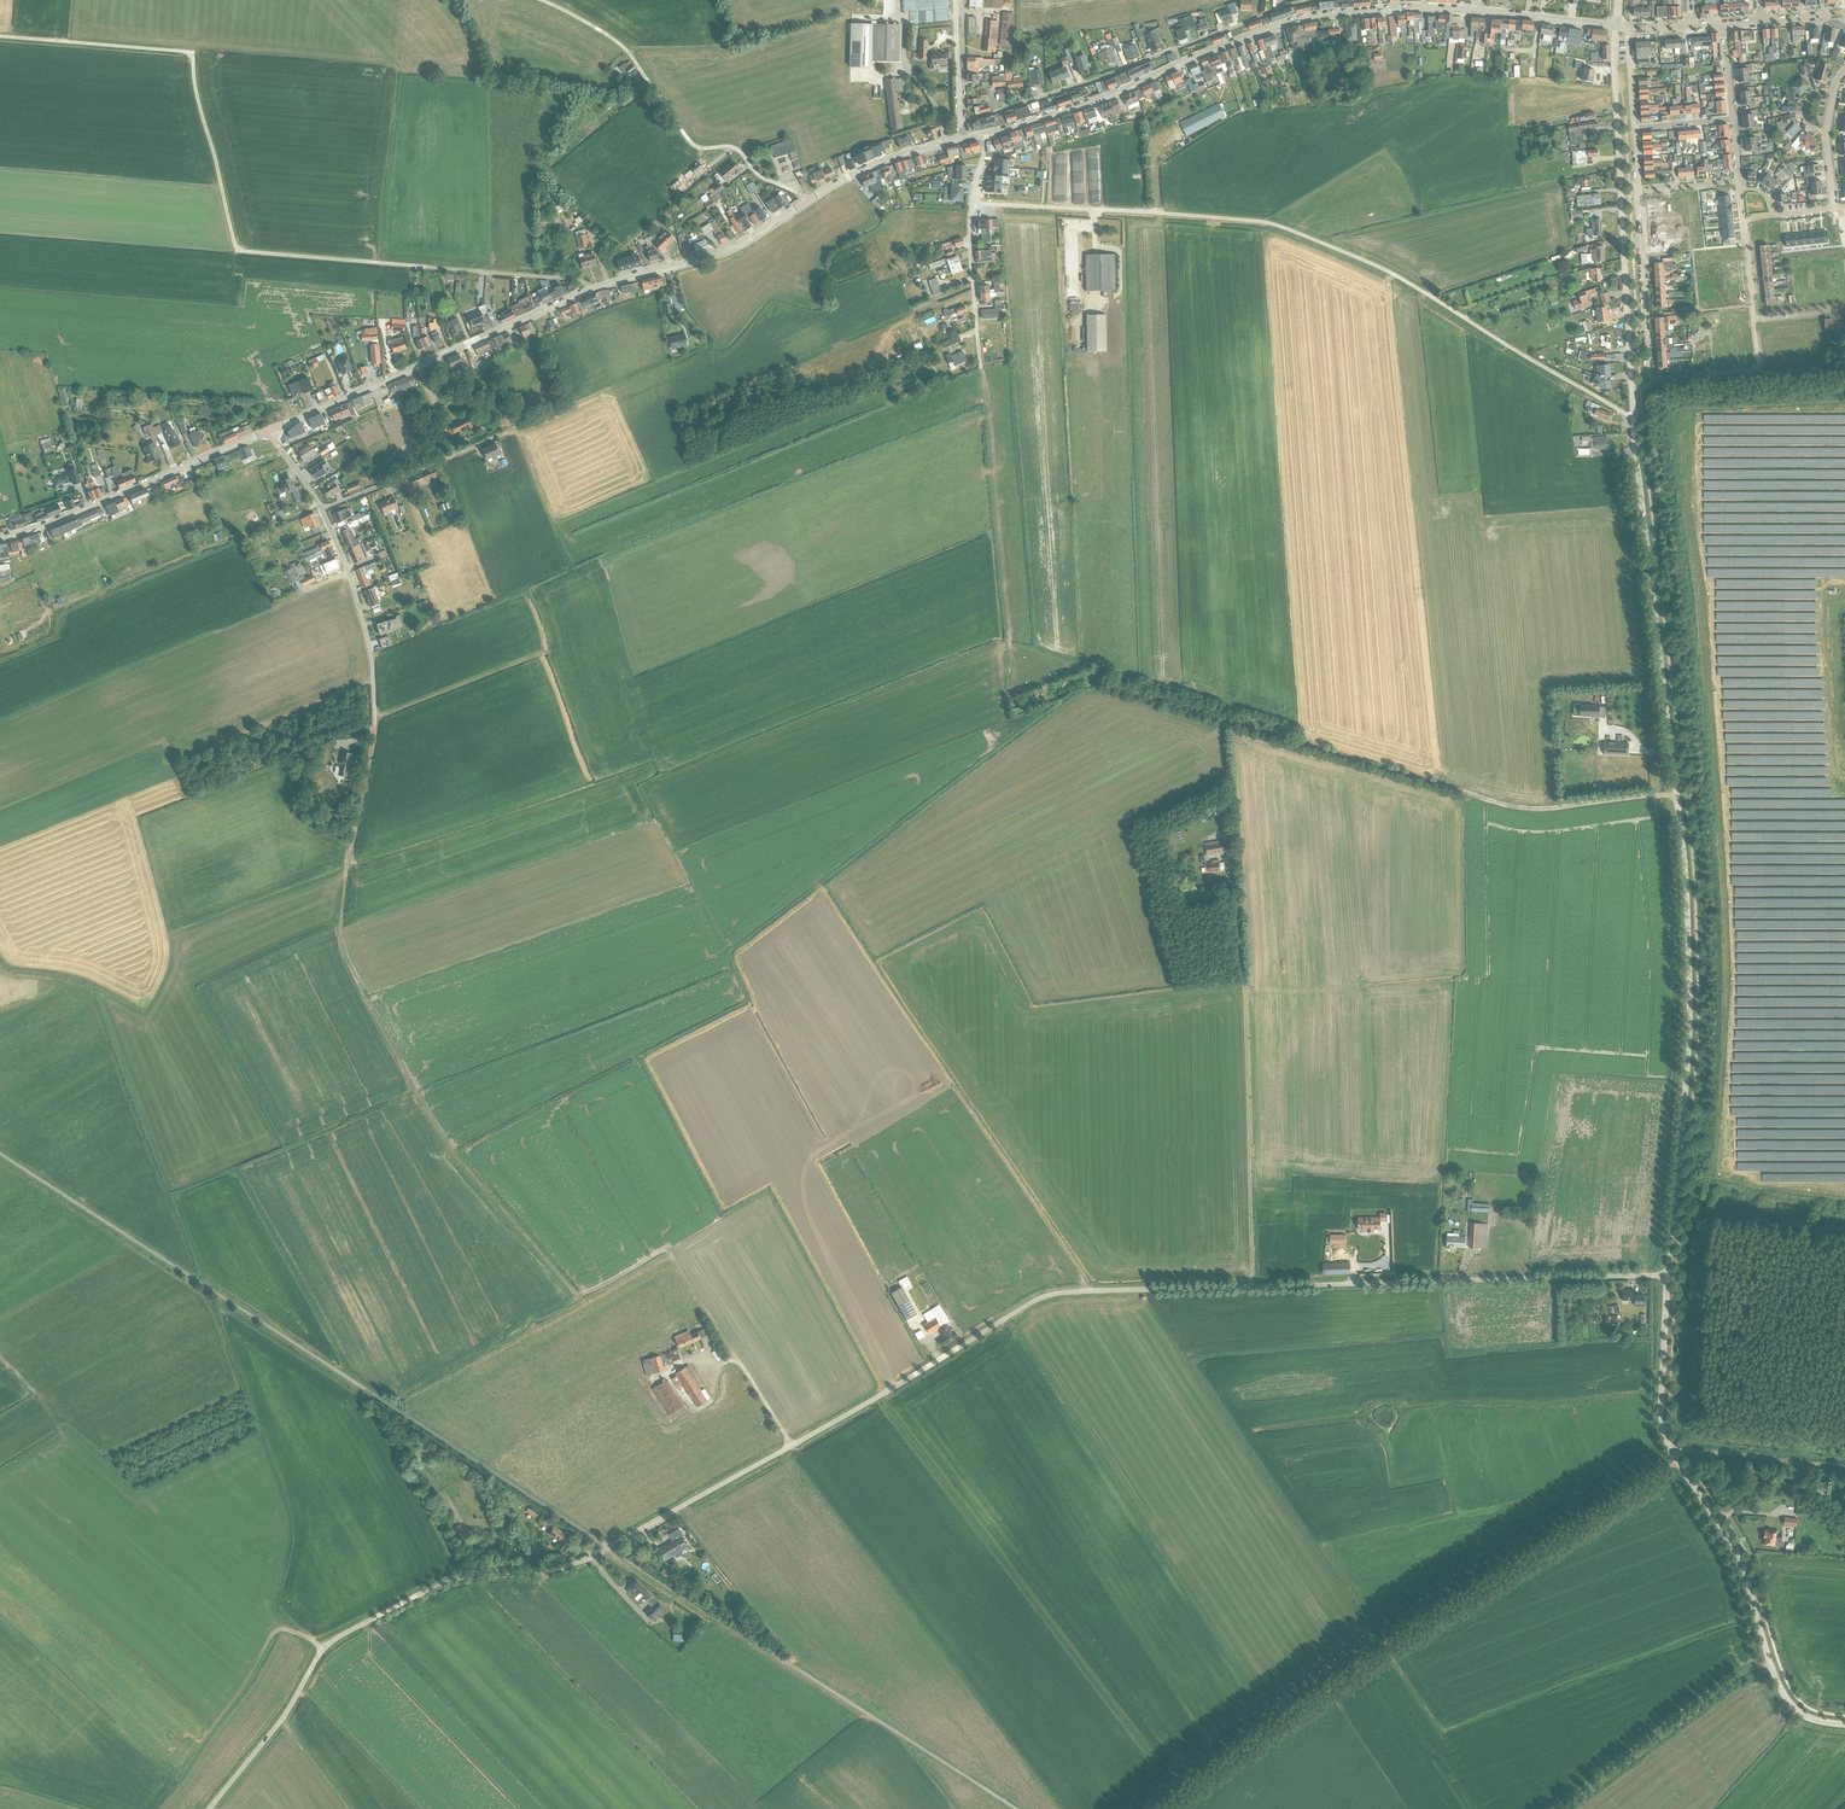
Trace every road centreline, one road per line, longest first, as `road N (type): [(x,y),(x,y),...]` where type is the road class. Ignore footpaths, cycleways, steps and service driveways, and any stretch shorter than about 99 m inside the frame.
road 1 (residential): [(1668,1275),(1042,1298),(607,1549),(560,1568),(454,1577),(340,1636),(209,1808)]
road 2 (residential): [(1668,1275),(1689,1034),(1685,874),(1634,418)]
road 3 (unclassified): [(592,289),(573,279),(237,251),(193,53),(0,37)]
road 4 (unclassified): [(1634,418),(1394,274),(1276,225),(972,203)]
road 5 (track): [(1160,1808),(1279,1718),(1677,1461)]
road 6 (residential): [(1844,1725),(1807,1717),(1785,1696),(1738,1555),(1665,1438),(1668,1275)]
road 7 (track): [(1252,1287),(1237,872)]
road 8 (residential): [(1632,392),(1616,26)]
road 9 (tertiary): [(592,289),(268,431)]
road 10 (unclassified): [(808,201),(760,176),(736,148),(694,145),(622,46),(541,0)]
road 11 (tertiary): [(1477,11),(1318,16),(1182,64)]
road 12 (tertiary): [(268,431),(0,538)]
road 13 (track): [(364,997),(340,937),(375,725)]
road 14 (tertiary): [(808,201),(731,249),(592,289)]
road 15 (unclassified): [(961,123),(1176,49)]
road 16 (residential): [(322,510),(368,638),(375,725)]
road 17 (tertiary): [(1182,64),(981,136)]
road 18 (residential): [(322,510),(498,436)]
road 19 (residential): [(1654,381),(1639,191)]
road 20 (track): [(1844,1468),(1671,1451)]
road 21 (tertiary): [(963,139),(875,165),(808,201)]
road 22 (unclassified): [(981,369),(972,203)]
road 23 (residential): [(1654,381),(1758,372),(1753,320)]
road 24 (unclassified): [(1176,49),(1320,0)]
road 25 (tertiary): [(1616,26),(1477,11)]
road 26 (track): [(759,49),(853,11),(887,12)]

